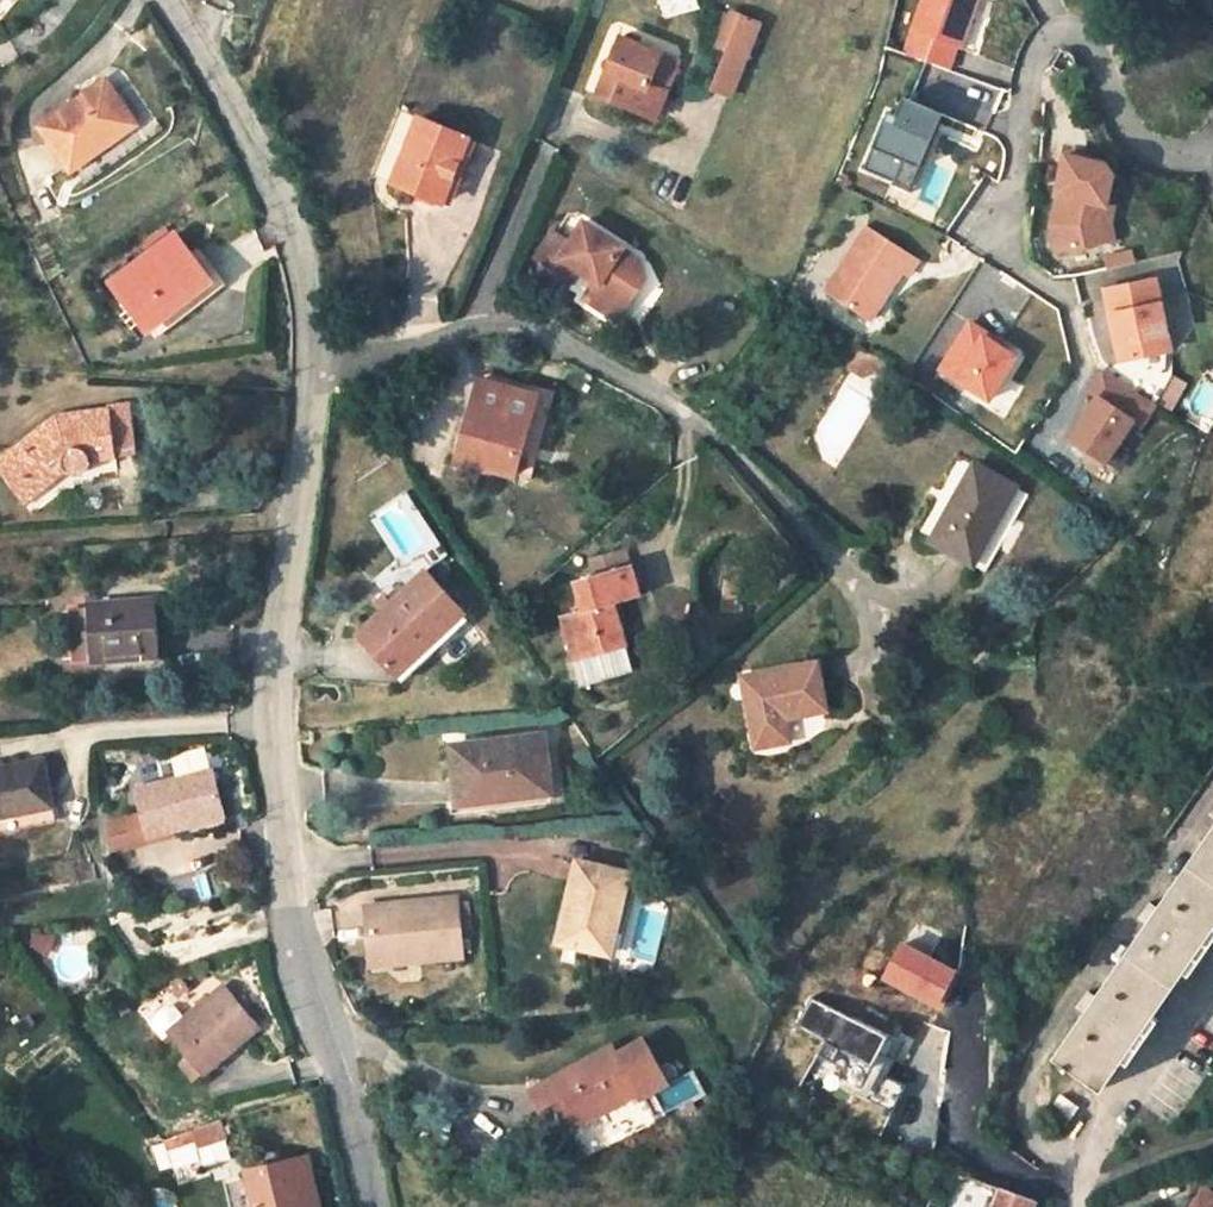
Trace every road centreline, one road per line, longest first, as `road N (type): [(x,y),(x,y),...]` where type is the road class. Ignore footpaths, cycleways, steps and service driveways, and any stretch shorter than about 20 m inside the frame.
road 1 (unclassified): [(370,1206),(343,1063),(290,938),(270,720),(312,369)]
road 2 (residential): [(312,369),(439,329),(518,326),(662,405),(739,461),(845,566)]
road 3 (residential): [(1006,235),(1032,77),(1052,31),(1090,41),(1115,108),(1149,158),(1201,162),(1212,154)]
road 4 (unclassified): [(312,369),(289,218),(165,0)]
road 5 (residential): [(1212,973),(1085,1162),(1071,1206)]

